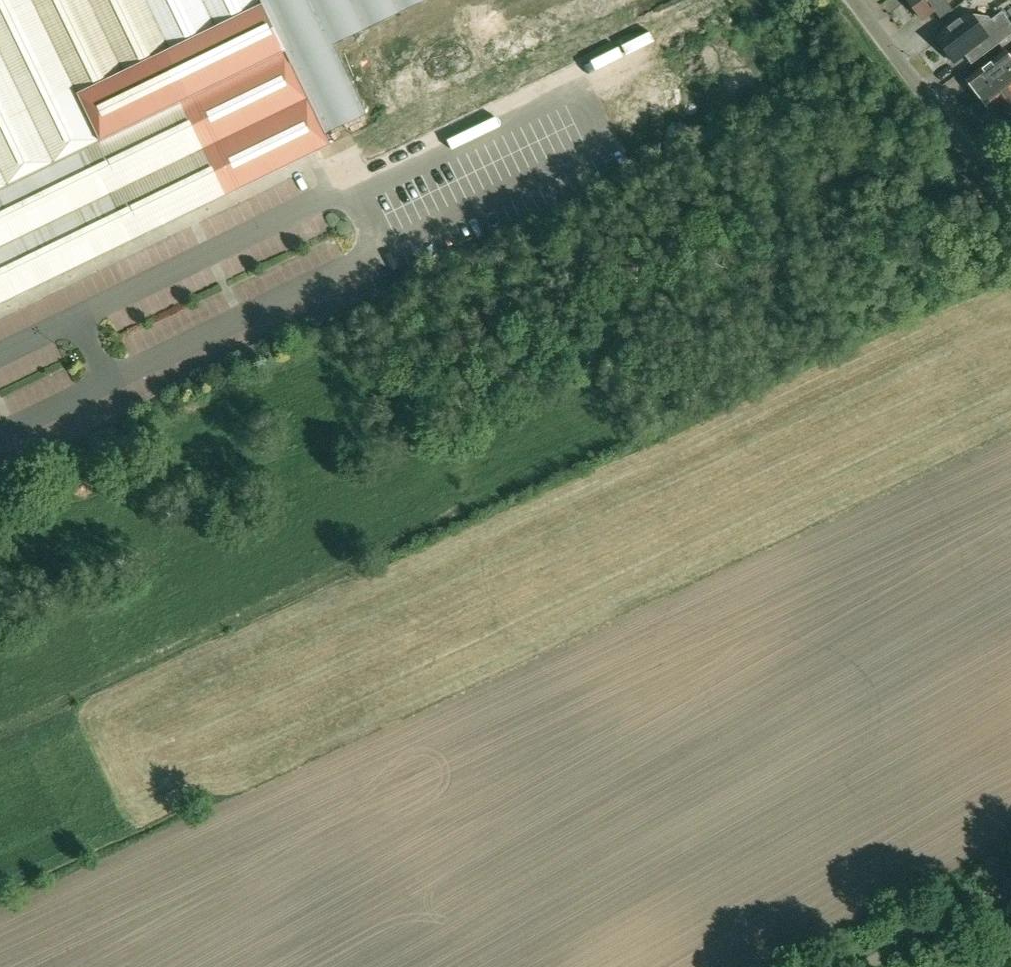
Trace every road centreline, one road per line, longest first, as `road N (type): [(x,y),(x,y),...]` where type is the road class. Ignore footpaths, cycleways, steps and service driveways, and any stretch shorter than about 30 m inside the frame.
road 1 (residential): [(1010,204),(860,0)]

